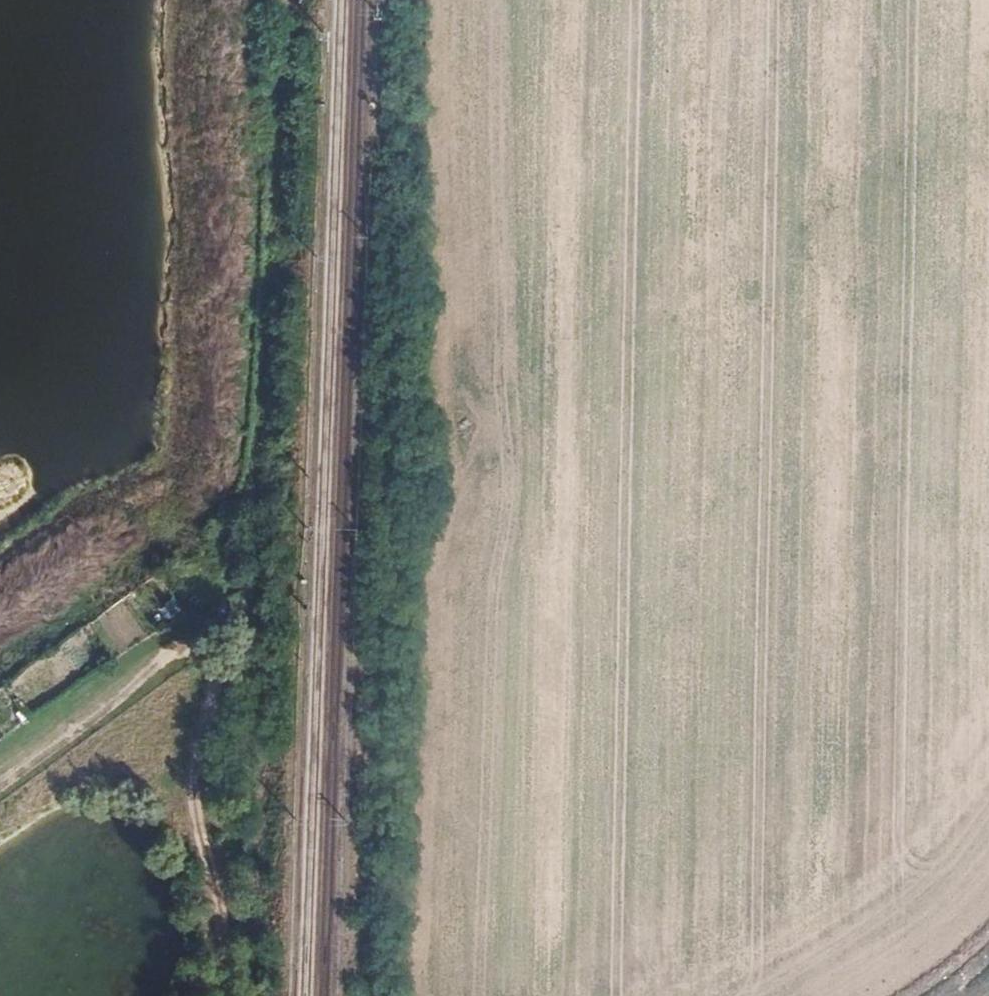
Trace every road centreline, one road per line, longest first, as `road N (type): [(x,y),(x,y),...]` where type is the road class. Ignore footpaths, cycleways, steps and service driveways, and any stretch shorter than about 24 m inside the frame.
road 1 (track): [(0,792),(107,709),(185,635),(215,636),(194,785),(227,941),(222,995)]

